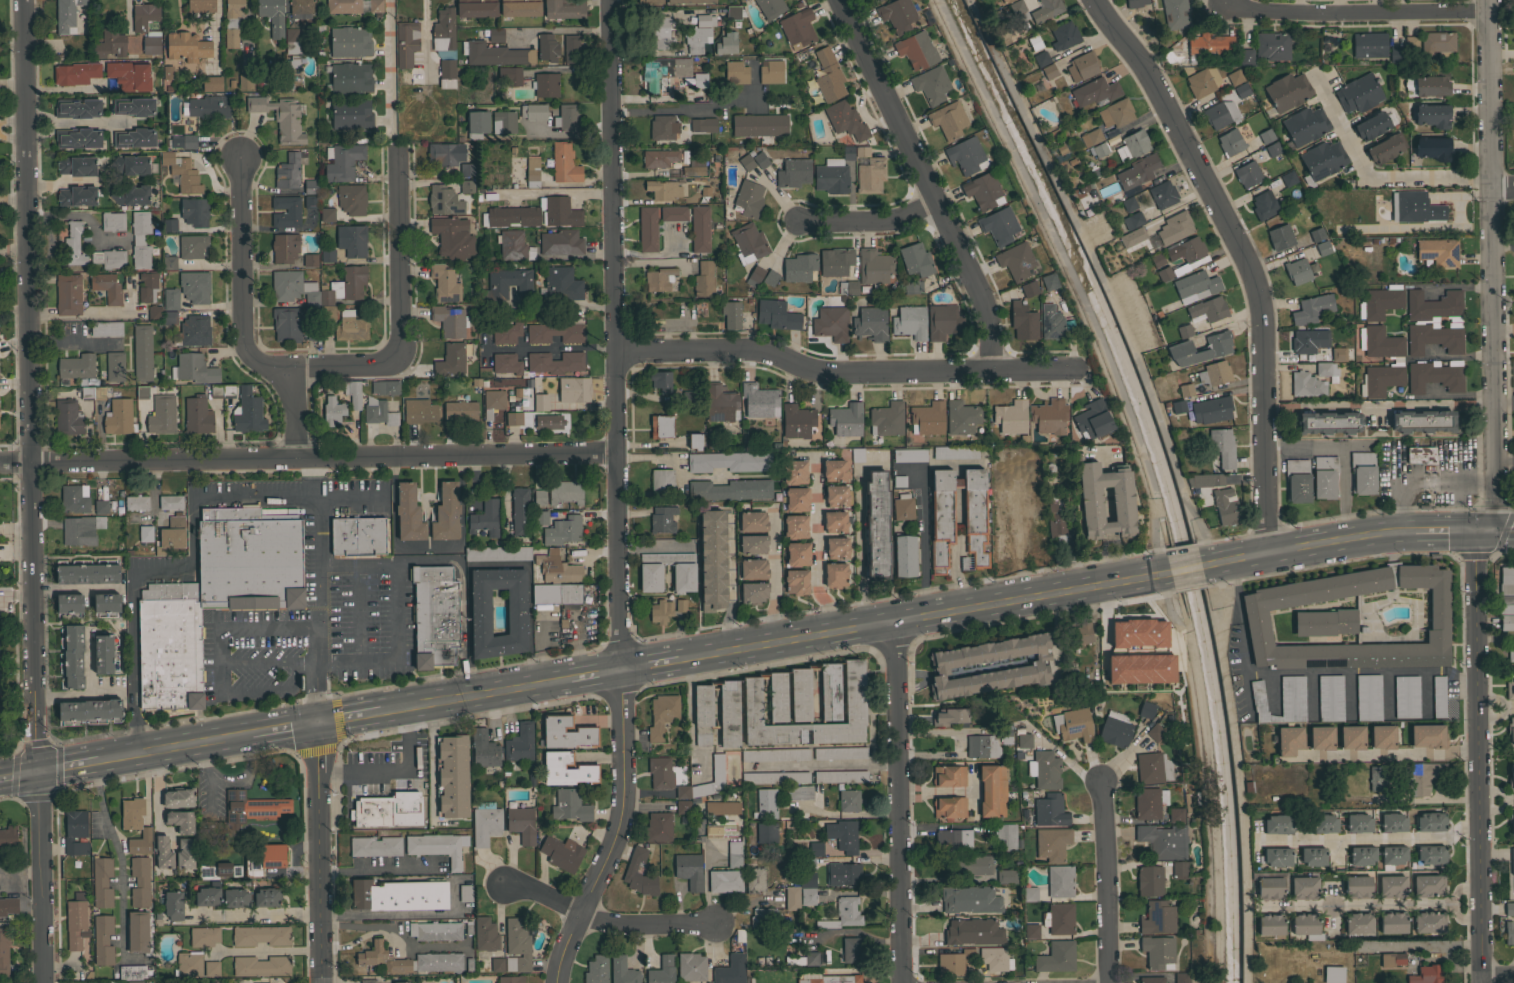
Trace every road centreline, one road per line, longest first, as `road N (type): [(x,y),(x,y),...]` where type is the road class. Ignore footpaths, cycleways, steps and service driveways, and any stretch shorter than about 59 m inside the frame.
road 1 (residential): [(609,0),(620,815),(555,982)]
road 2 (tertiary): [(25,0),(39,773)]
road 3 (residential): [(0,468),(617,458)]
road 4 (residential): [(1093,0),(1146,71),(1260,300),(1266,556)]
road 5 (residential): [(1488,0),(1498,532)]
road 6 (tertiary): [(677,663),(1160,575)]
road 7 (residential): [(1074,368),(825,374),(741,351),(615,351)]
road 8 (residential): [(1476,532),(1484,977)]
road 9 (residential): [(836,0),(990,316),(996,368)]
road 10 (residential): [(900,625),(903,982)]
road 11 (residential): [(402,161),(396,362),(367,373),(295,375)]
road 12 (residential): [(1488,11),(1225,7)]
road 13 (tertiary): [(316,724),(321,982)]
road 14 (residential): [(242,162),(245,357),(268,373),(295,375)]
road 15 (residential): [(39,773),(41,982)]
road 16 (tertiary): [(1212,564),(1415,534)]
road 17 (residential): [(1100,783),(1106,982)]
road 18 (tertiary): [(377,713),(568,681)]
road 19 (residential): [(937,202),(889,224),(799,226)]
road 20 (residential): [(711,924),(621,924),(579,913)]

